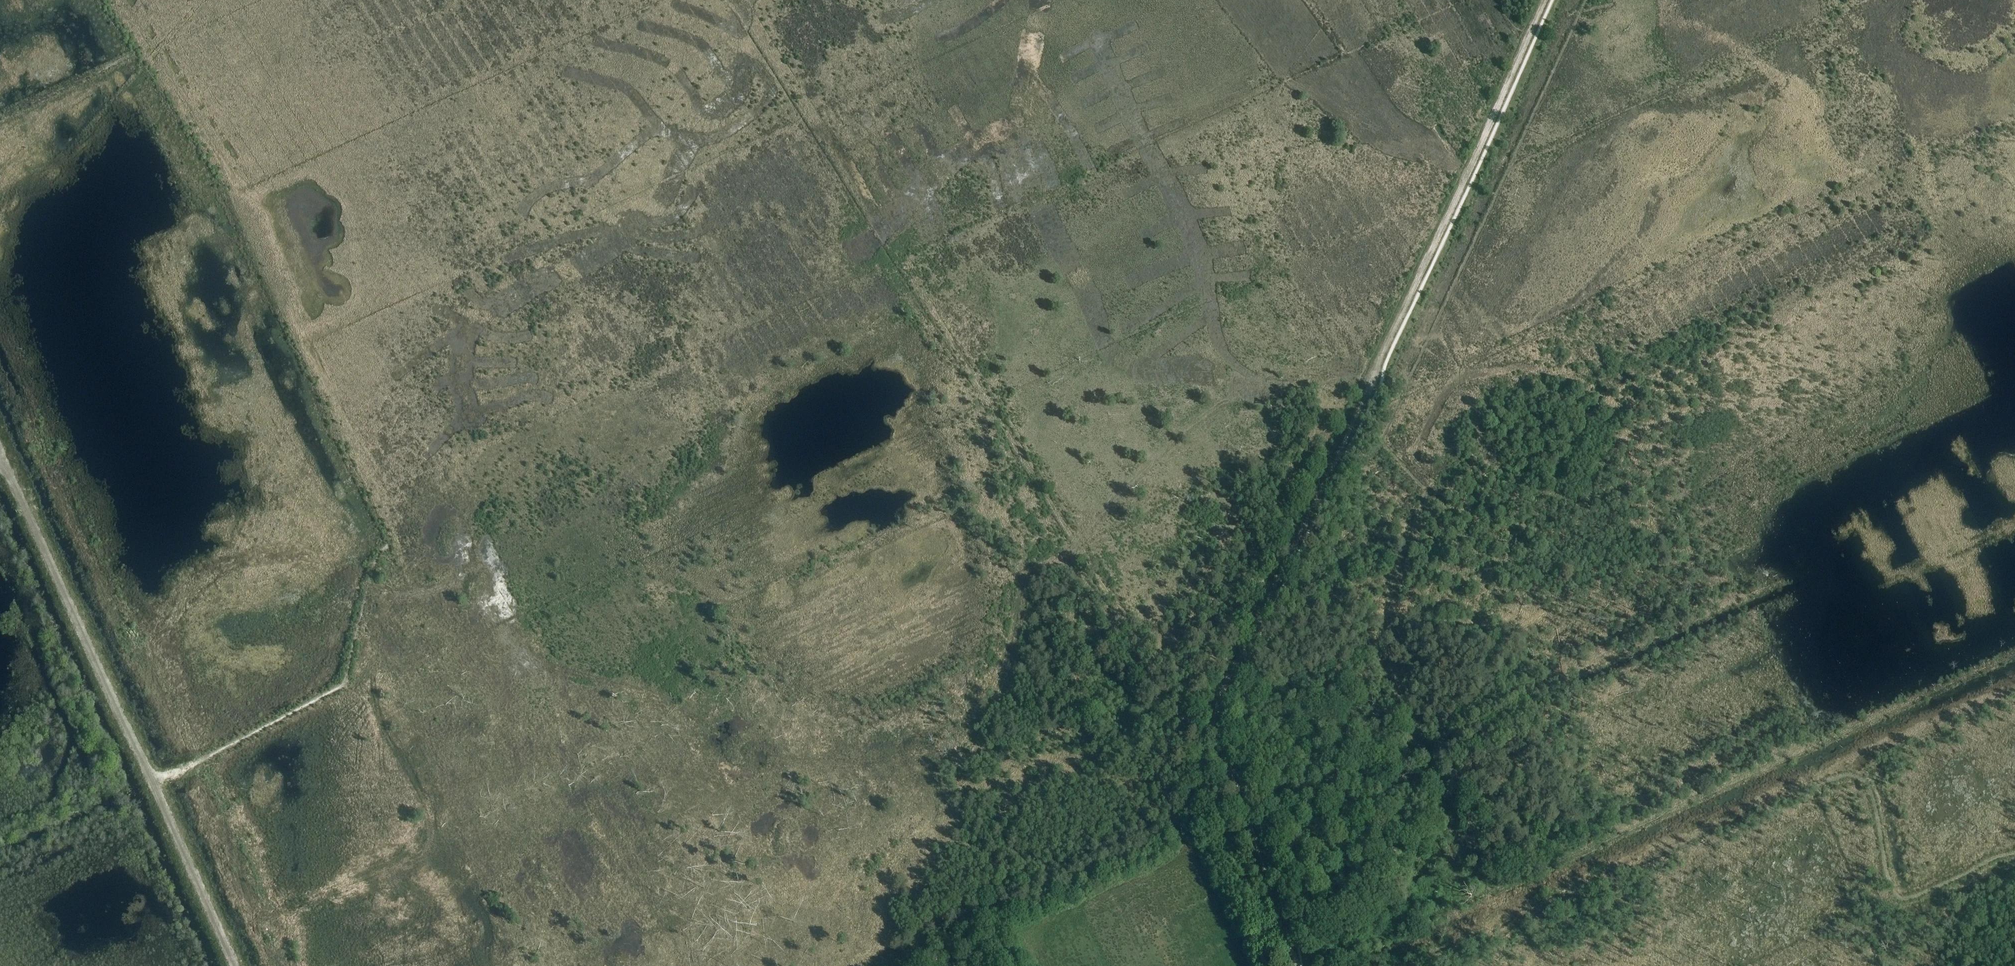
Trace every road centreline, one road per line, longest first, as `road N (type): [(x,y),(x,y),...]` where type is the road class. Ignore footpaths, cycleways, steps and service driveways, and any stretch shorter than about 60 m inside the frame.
road 1 (track): [(1297,965),(1219,735),(1220,697),(1546,0)]
road 2 (track): [(236,965),(0,451)]
road 3 (track): [(132,56),(0,115)]

